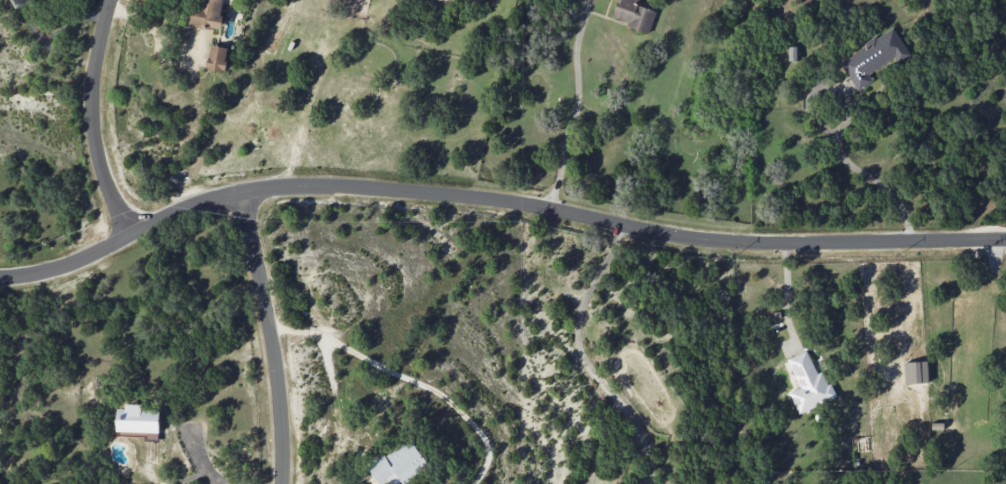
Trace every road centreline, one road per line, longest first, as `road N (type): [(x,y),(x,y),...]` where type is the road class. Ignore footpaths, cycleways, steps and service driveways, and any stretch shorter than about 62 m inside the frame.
road 1 (residential): [(1005,239),(748,242),(668,236),(490,199),(292,187),(226,192),(53,271),(0,277)]
road 2 (residential): [(241,190),(272,334),(282,483)]
road 3 (residential): [(129,231),(102,170),(93,118),(96,66),(114,0)]

